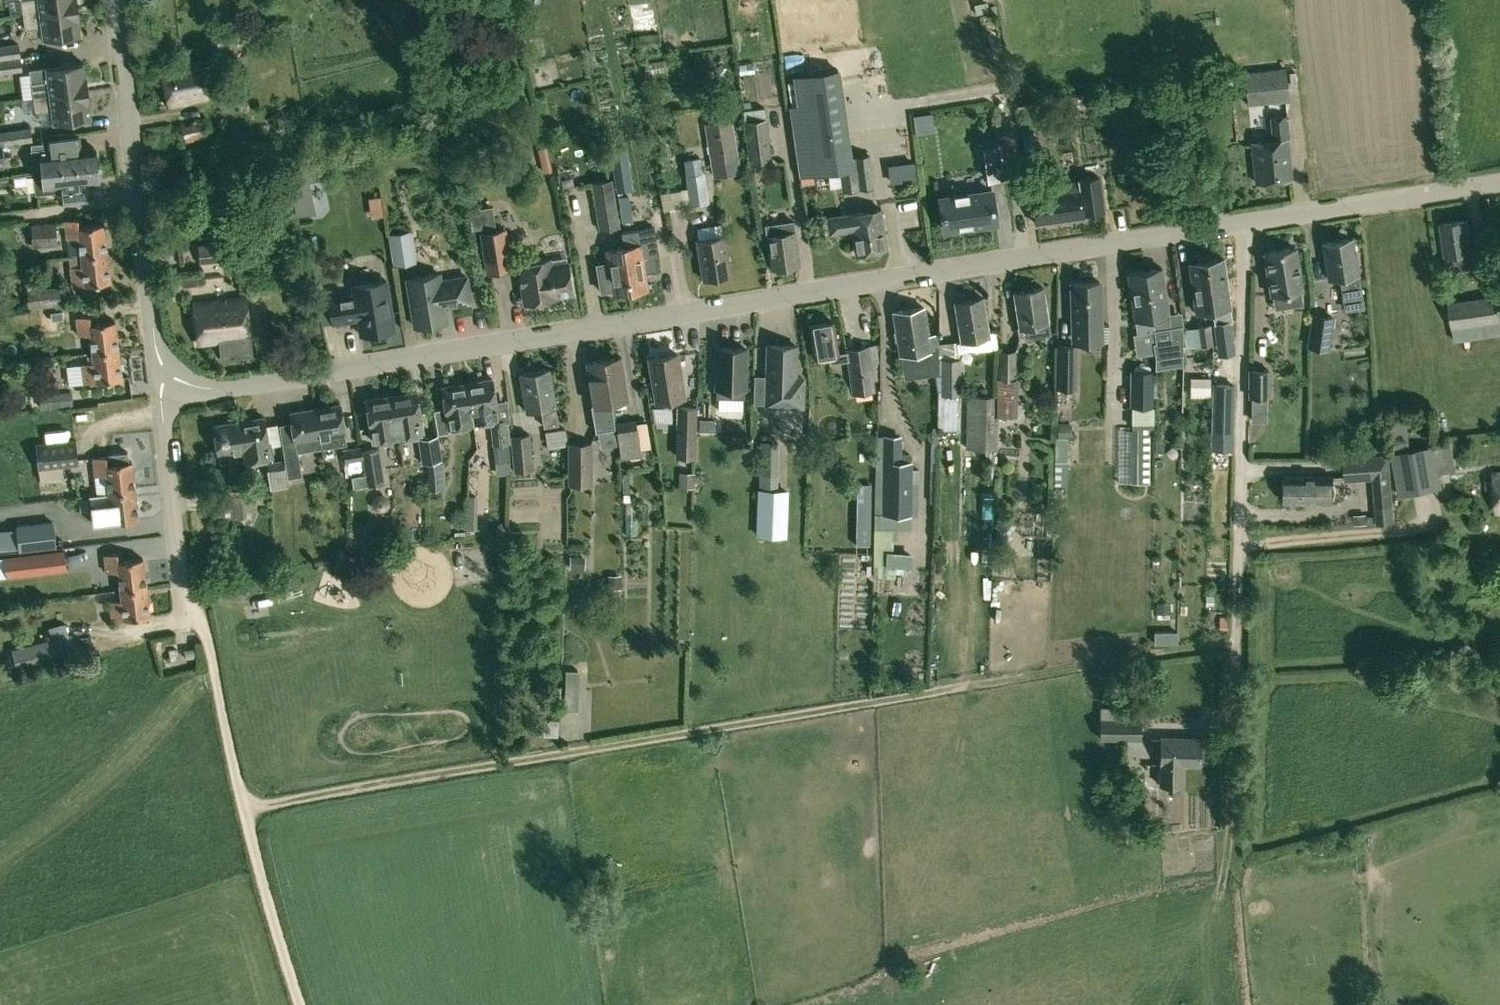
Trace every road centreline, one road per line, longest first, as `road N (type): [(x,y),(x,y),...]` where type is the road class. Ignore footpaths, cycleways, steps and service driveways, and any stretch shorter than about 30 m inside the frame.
road 1 (residential): [(162,397),(1499,183)]
road 2 (track): [(244,810),(1236,643)]
road 3 (track): [(185,600),(206,637),(244,810),(301,1004)]
road 4 (residential): [(117,0),(162,397)]
road 5 (residential): [(185,600),(162,397)]

